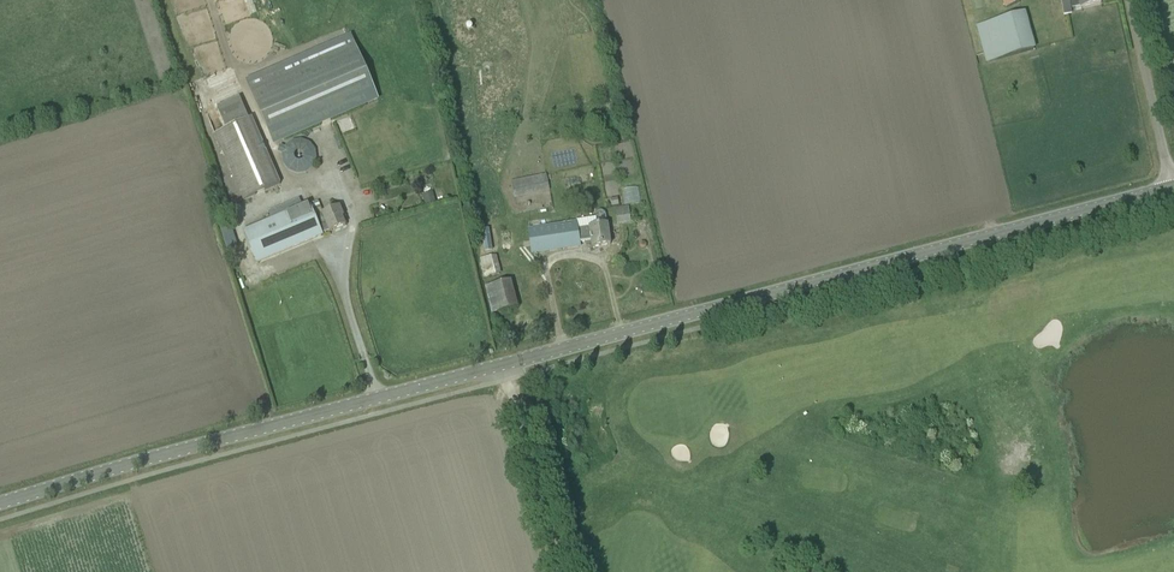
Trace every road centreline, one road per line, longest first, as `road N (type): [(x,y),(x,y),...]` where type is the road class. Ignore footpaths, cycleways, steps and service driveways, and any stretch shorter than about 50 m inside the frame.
road 1 (unclassified): [(0,504),(1172,187)]
road 2 (unclassified): [(1172,187),(1129,0)]

